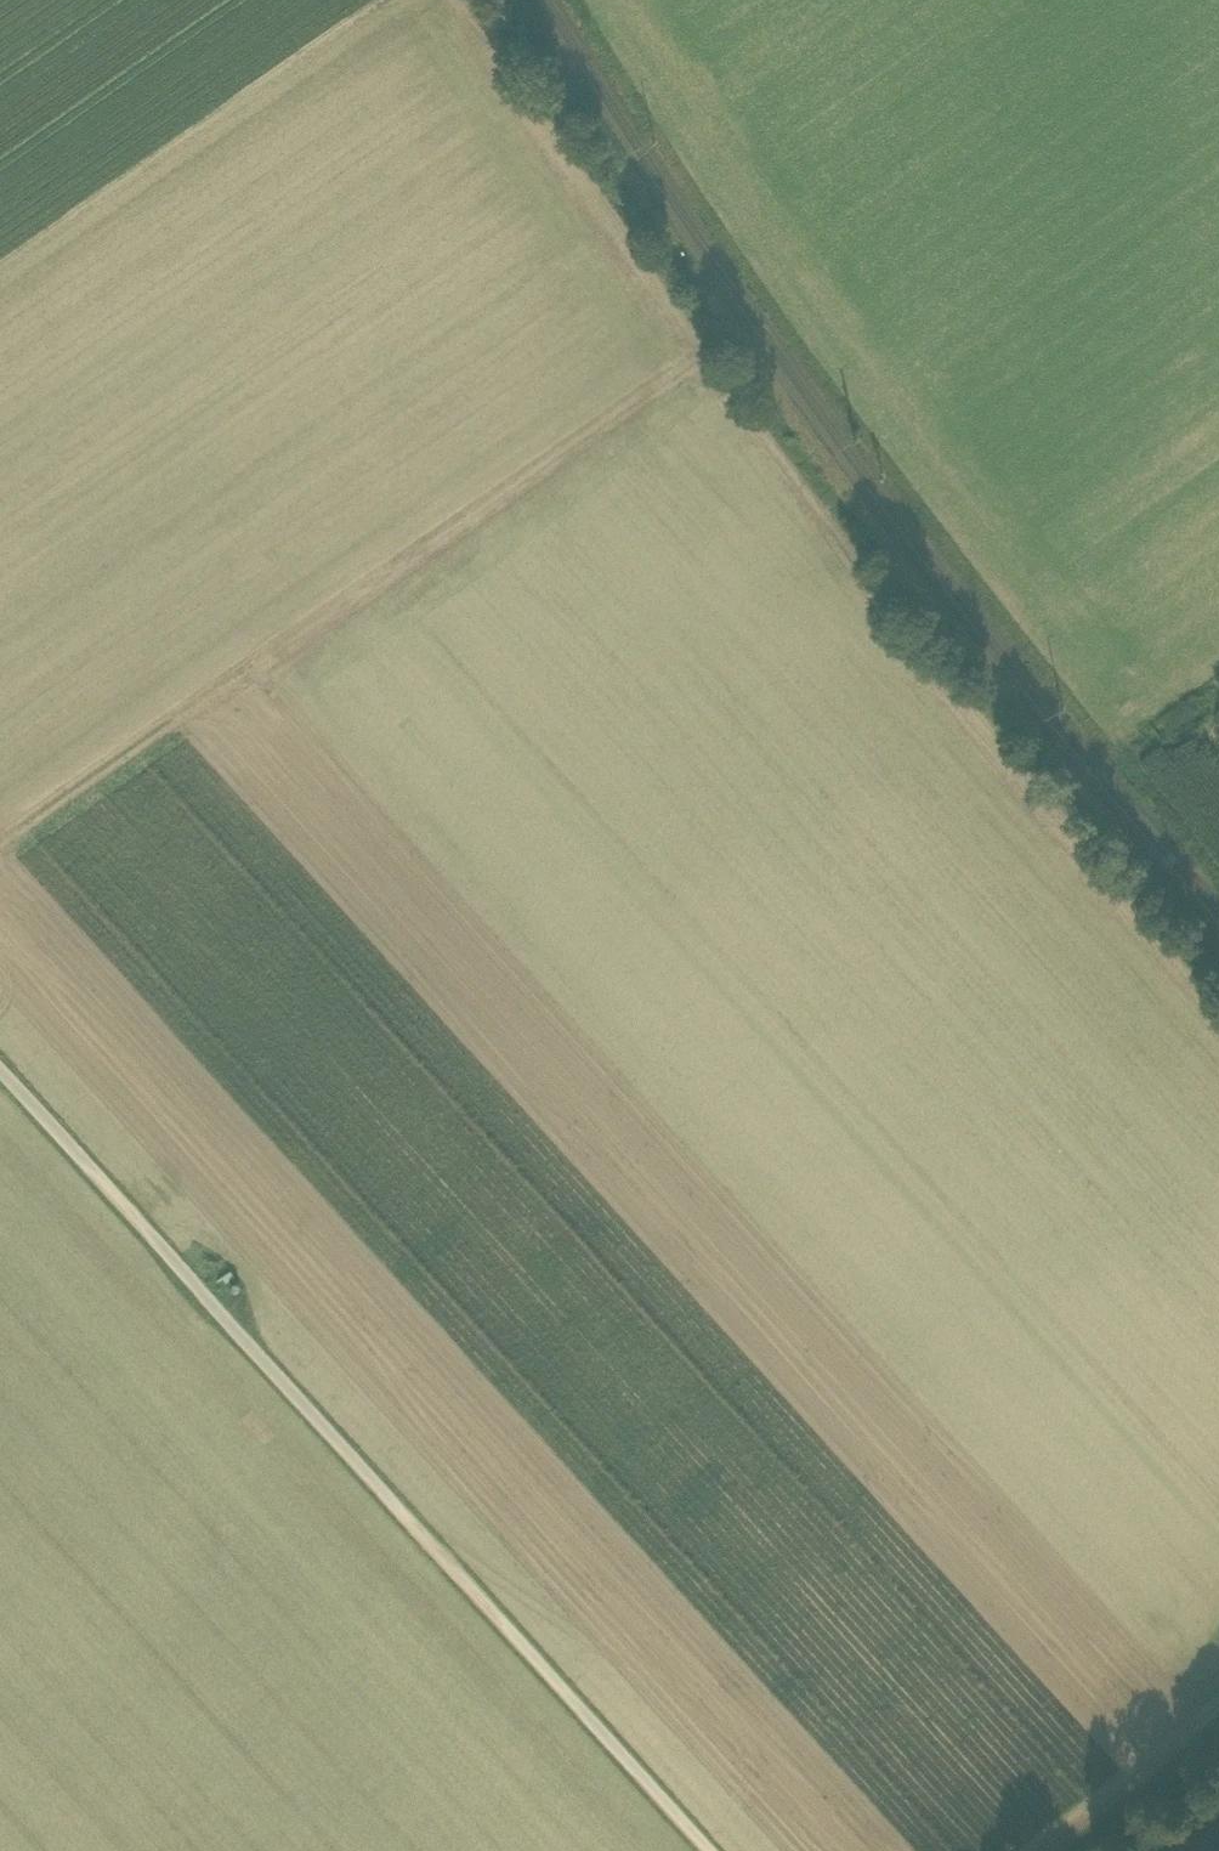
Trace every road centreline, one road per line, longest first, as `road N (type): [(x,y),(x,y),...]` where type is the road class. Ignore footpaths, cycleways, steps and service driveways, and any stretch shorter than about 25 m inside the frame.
road 1 (track): [(0,1072),(703,1850)]

